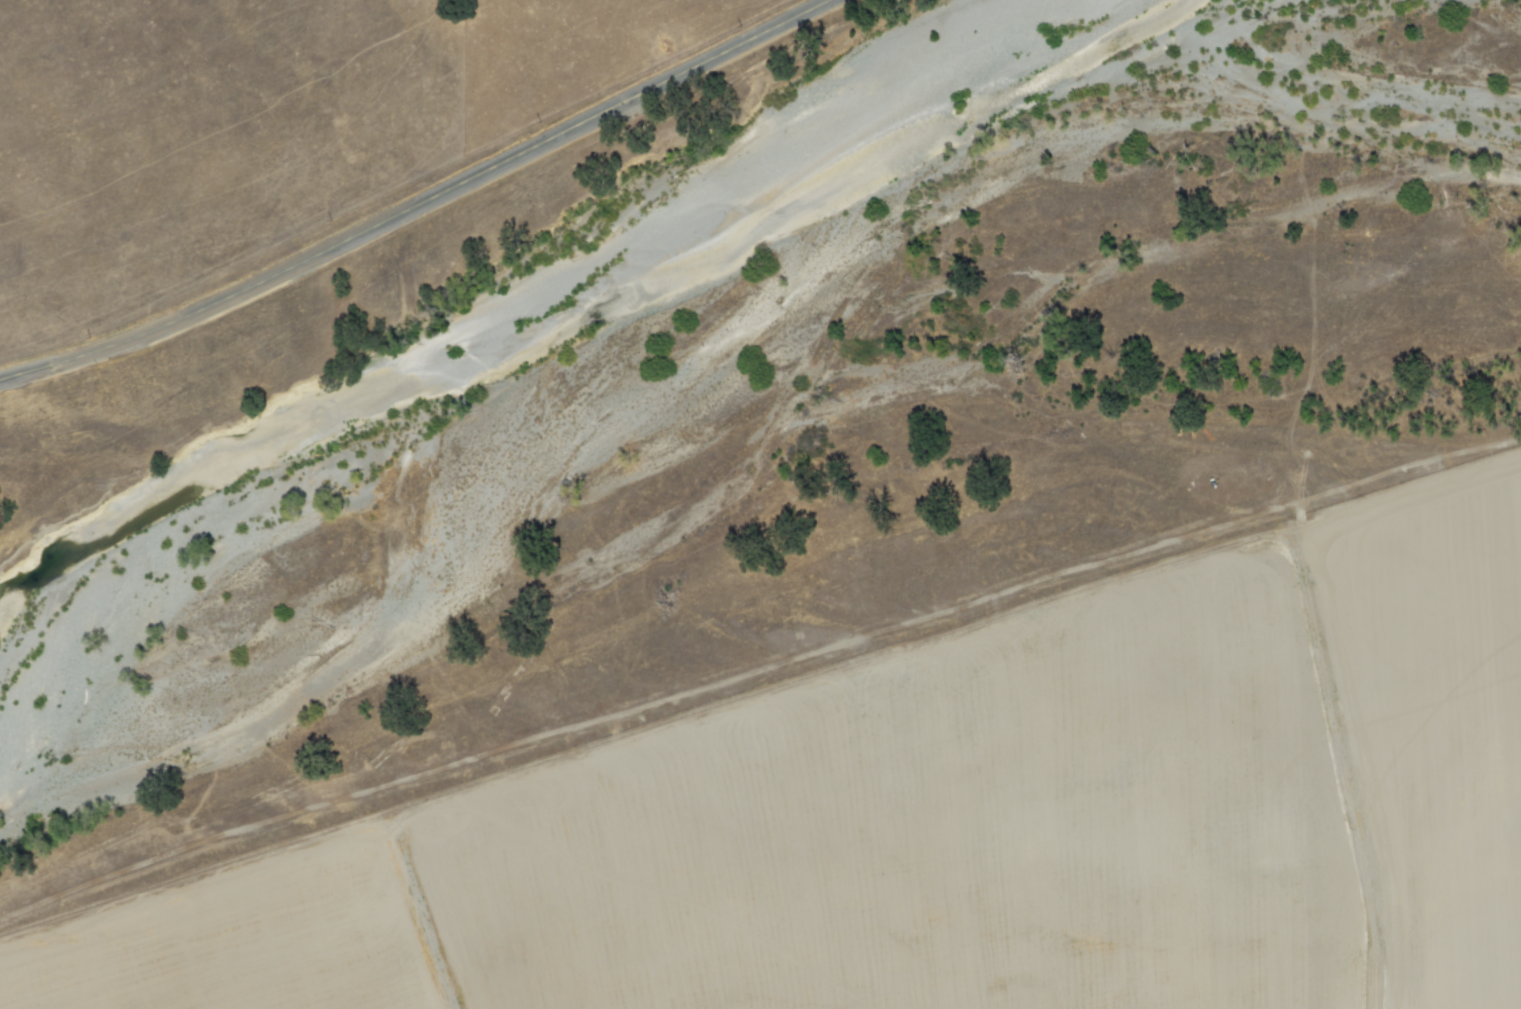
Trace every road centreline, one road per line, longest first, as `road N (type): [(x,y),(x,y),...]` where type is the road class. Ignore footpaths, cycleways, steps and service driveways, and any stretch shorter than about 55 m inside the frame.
road 1 (secondary): [(0,383),(123,345),(233,299),(841,0)]

